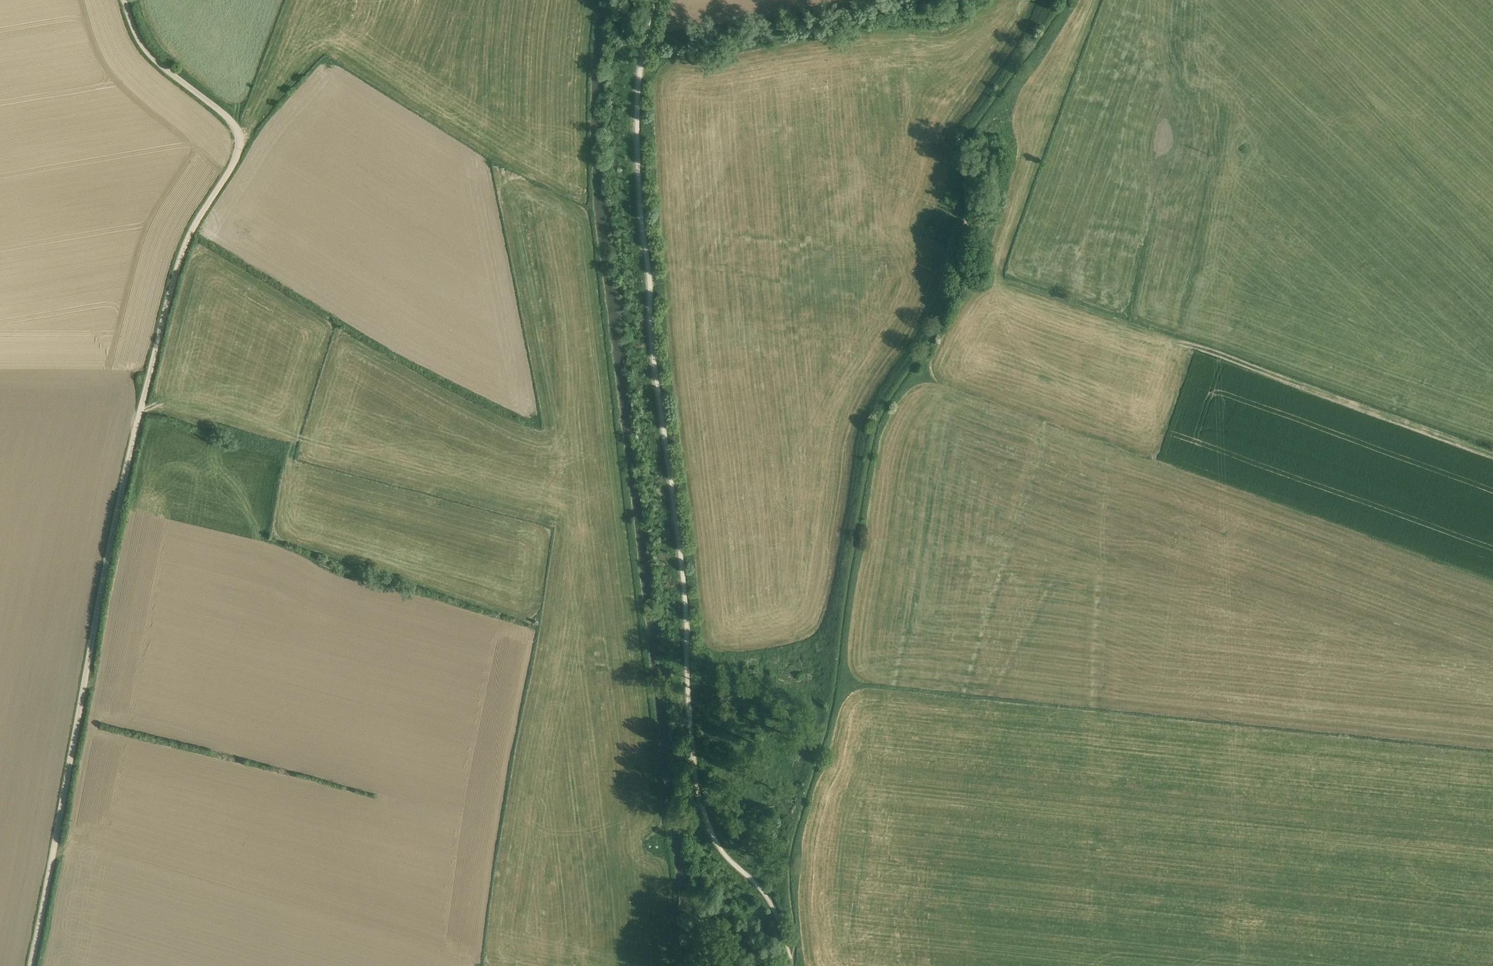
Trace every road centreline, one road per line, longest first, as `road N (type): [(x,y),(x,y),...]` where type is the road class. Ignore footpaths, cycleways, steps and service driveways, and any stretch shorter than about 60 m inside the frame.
road 1 (track): [(1492,452),(994,275),(966,206)]

